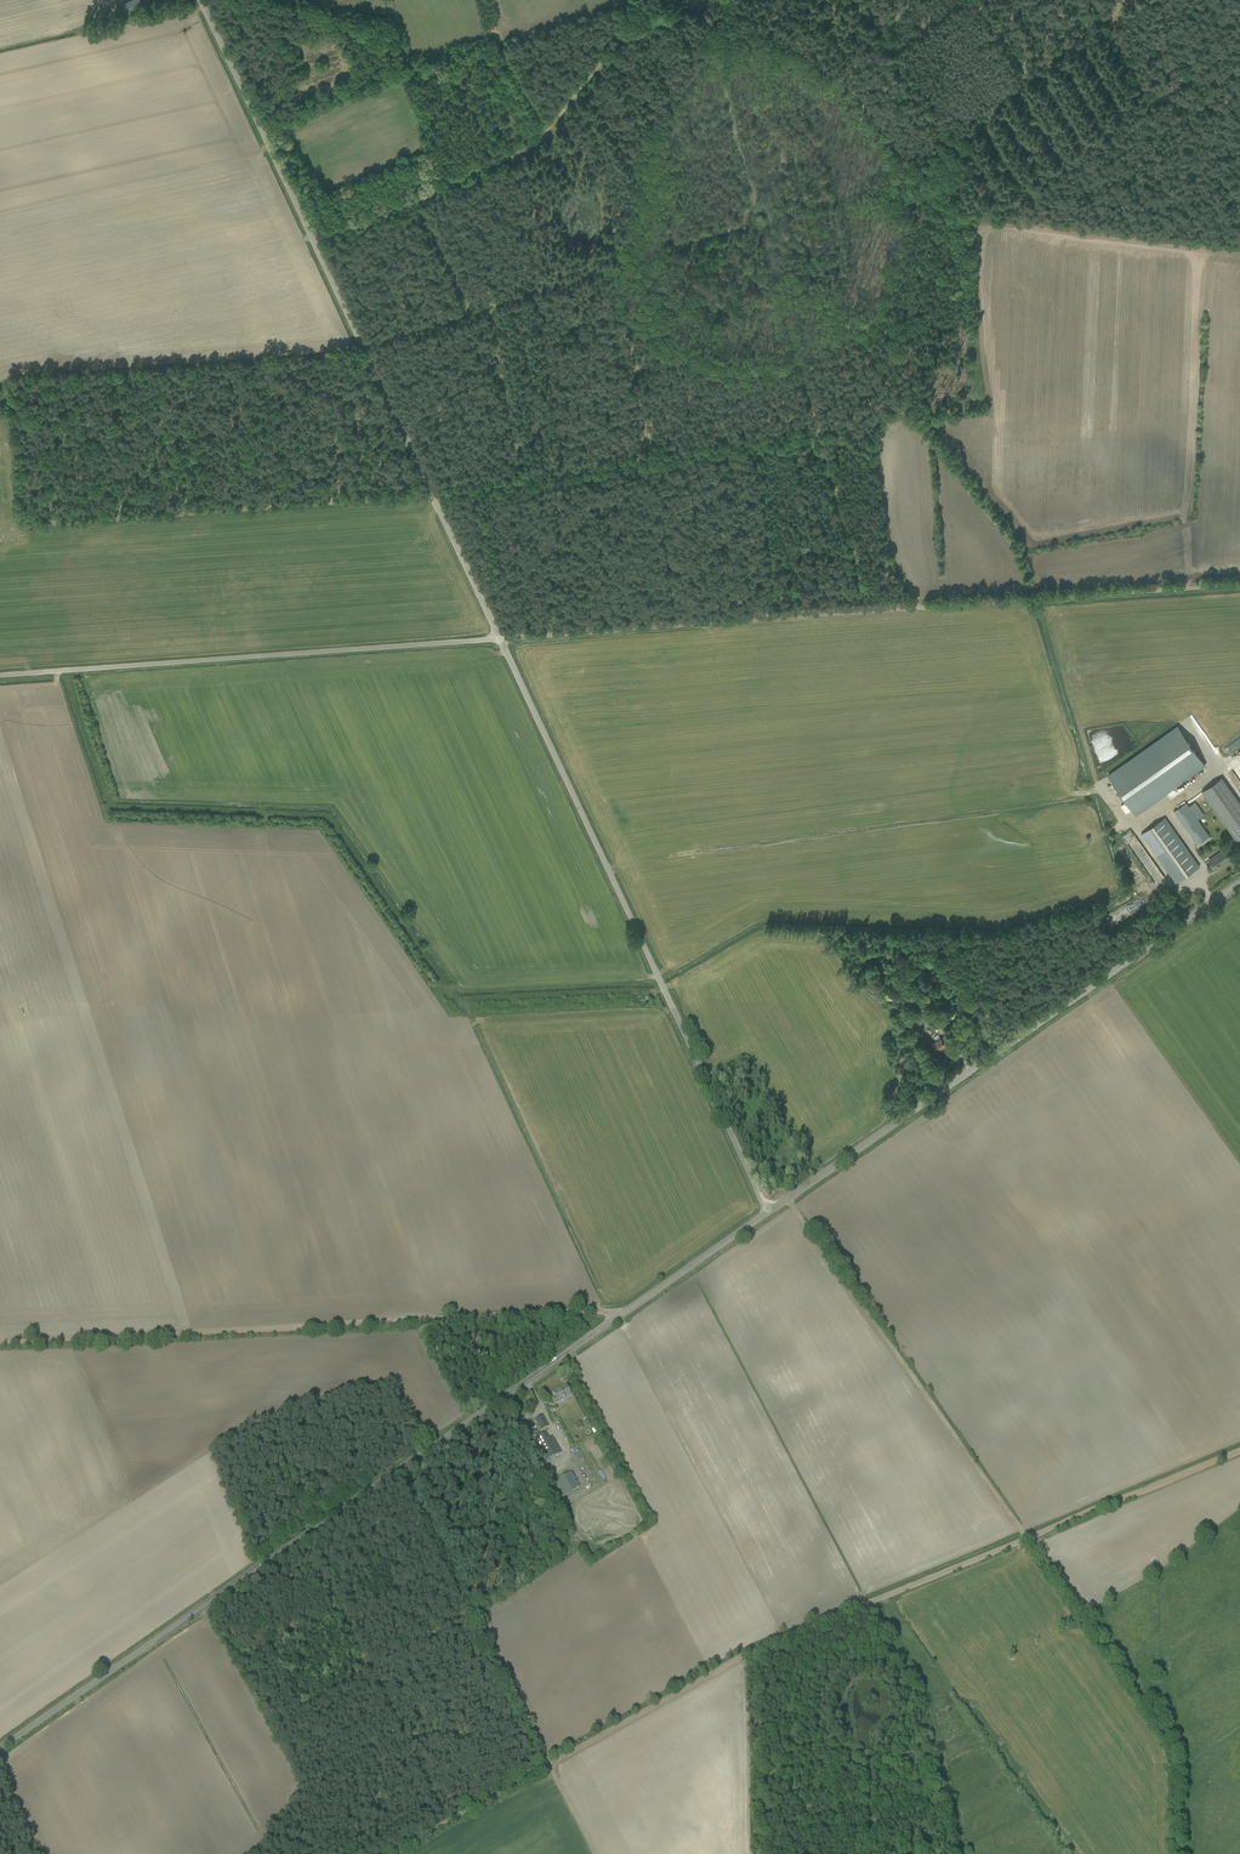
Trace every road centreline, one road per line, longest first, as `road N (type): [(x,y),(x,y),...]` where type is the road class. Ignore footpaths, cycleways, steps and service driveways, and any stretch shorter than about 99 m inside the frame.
road 1 (tertiary): [(0,1748),(769,1212)]
road 2 (track): [(492,479),(979,408),(959,162),(855,0)]
road 3 (track): [(67,670),(112,804),(323,816),(455,998),(665,991)]
road 4 (track): [(1120,0),(1028,77),(951,162),(906,175),(898,251),(882,302),(798,354),(871,612)]
road 5 (track): [(767,239),(798,354),(772,363),(698,362),(677,354),(630,307),(616,259),(674,605)]
road 6 (unclassified): [(500,639),(200,0)]
road 7 (unclassified): [(769,1212),(500,639)]
road 8 (track): [(623,1313),(0,1344)]
road 9 (tertiary): [(769,1212),(1239,883)]
road 10 (track): [(1026,1538),(749,1654),(548,1766)]
road 11 (unclassified): [(0,675),(500,639)]
road 12 (track): [(619,249),(654,125),(717,48),(735,39),(769,41),(829,65),(877,119),(906,175)]
road 13 (track): [(699,0),(624,33),(536,144),(312,240)]
road 14 (track): [(663,857),(1096,795)]
road 15 (track): [(547,131),(619,249),(616,259),(362,345)]
road 16 (track): [(787,1199),(1026,1538)]
road 17 (track): [(1177,1853),(1171,1745),(1026,1538)]
road 18 (track): [(965,210),(999,211),(1239,36)]
road 19 (track): [(1239,1450),(1026,1538)]
road 20 (track): [(1090,0),(1146,96),(1239,112)]
road 21 (track): [(548,1766),(386,1853)]

